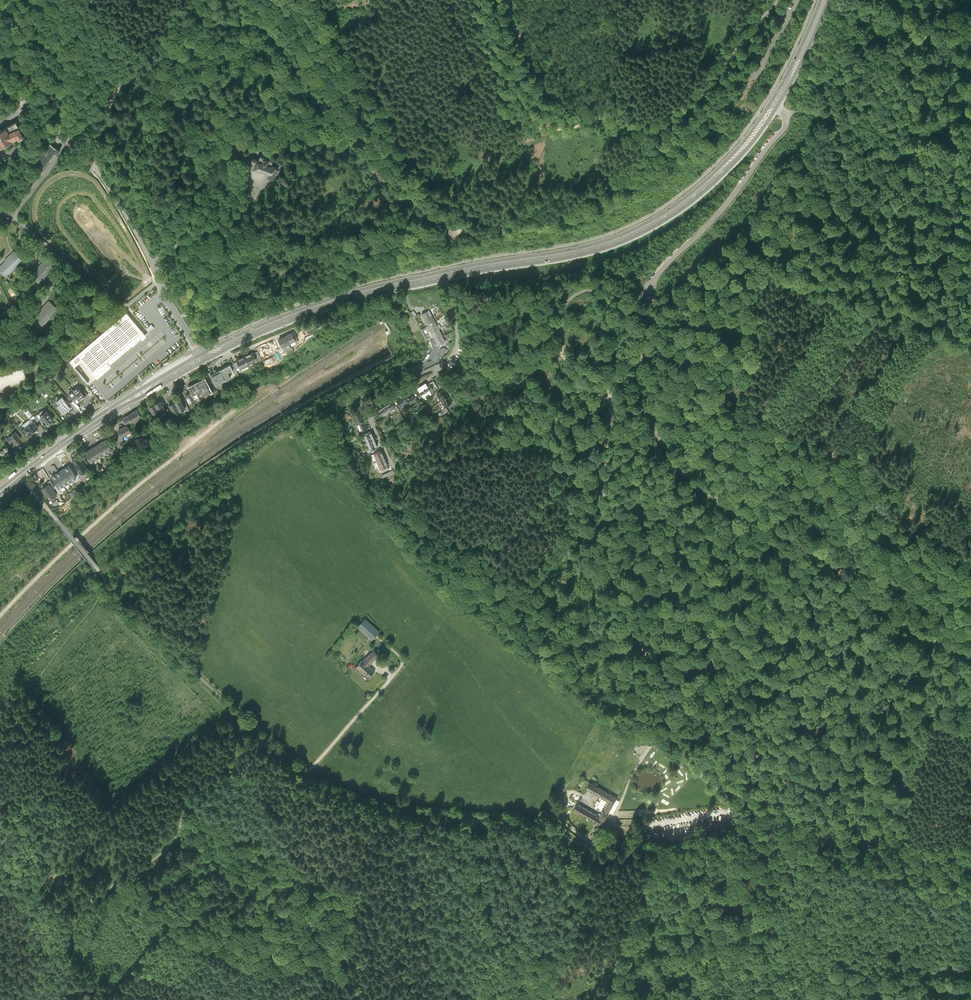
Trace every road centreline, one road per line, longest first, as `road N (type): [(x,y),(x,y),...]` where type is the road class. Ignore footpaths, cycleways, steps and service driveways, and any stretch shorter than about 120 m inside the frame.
road 1 (unclassified): [(773,106),(786,115),(783,131),(641,302),(614,371),(602,484),(610,555),(640,639),(679,746),(722,800),(725,826),(586,850),(548,829),(375,806),(307,773)]
road 2 (track): [(375,350),(287,398),(253,399),(89,531),(0,618)]
road 3 (track): [(119,88),(175,23),(216,14),(249,19),(275,38),(369,166),(443,224),(459,227)]
road 4 (track): [(653,281),(643,376),(648,409),(675,460),(693,480),(851,576)]
road 5 (unclassified): [(778,0),(688,111),(643,129),(551,93),(508,0)]
road 6 (primary): [(445,273),(599,247),(660,221),(728,167),(773,106)]
road 7 (track): [(452,0),(494,102),(519,122),(556,130),(612,107),(659,70),(690,0)]
road 8 (primary): [(112,409),(272,324),(445,273)]
road 9 (track): [(241,715),(232,763),(191,785),(172,846),(75,918),(69,999)]
road 10 (track): [(786,115),(816,111),(834,120),(850,194),(866,223),(922,266),(970,282)]
road 11 (residential): [(445,273),(457,340),(452,355),(362,395),(398,471)]
road 12 (track): [(460,217),(413,165),(326,0)]
road 13 (track): [(970,844),(927,846),(876,819),(778,805),(727,820)]
road 14 (track): [(241,715),(96,569)]
road 15 (track): [(473,819),(486,910),(532,997)]
road 16 (track): [(617,360),(594,348),(608,306),(595,290),(564,307),(565,353)]
road 17 (track): [(851,576),(891,616),(970,651)]
road 18 (primary): [(0,491),(112,409)]
road 19 (track): [(809,545),(826,506),(904,453)]
road 20 (residential): [(112,409),(100,404),(0,462)]
road 21 (track): [(532,997),(569,951),(582,883)]
road 22 (track): [(929,0),(956,31),(970,114)]

